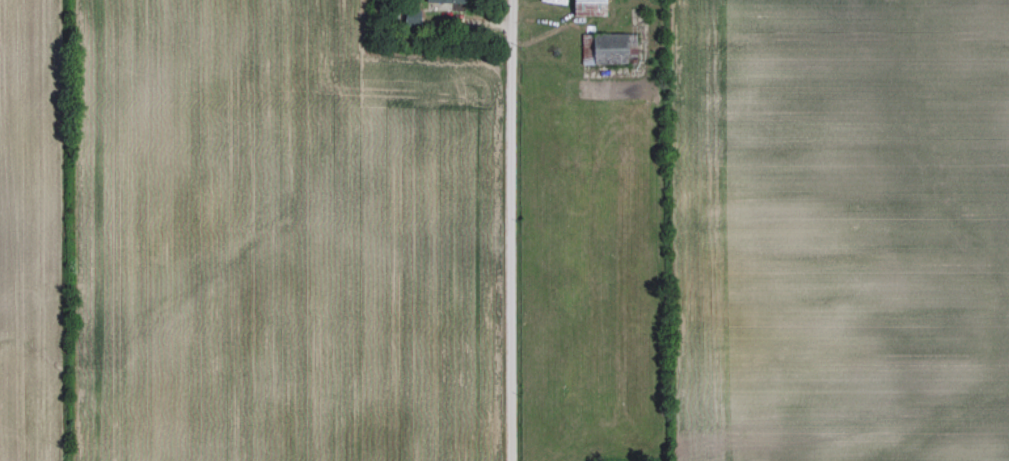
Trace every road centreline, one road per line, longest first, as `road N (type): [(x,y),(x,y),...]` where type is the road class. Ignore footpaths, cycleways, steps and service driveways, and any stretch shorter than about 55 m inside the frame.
road 1 (residential): [(511,460),(513,0)]

